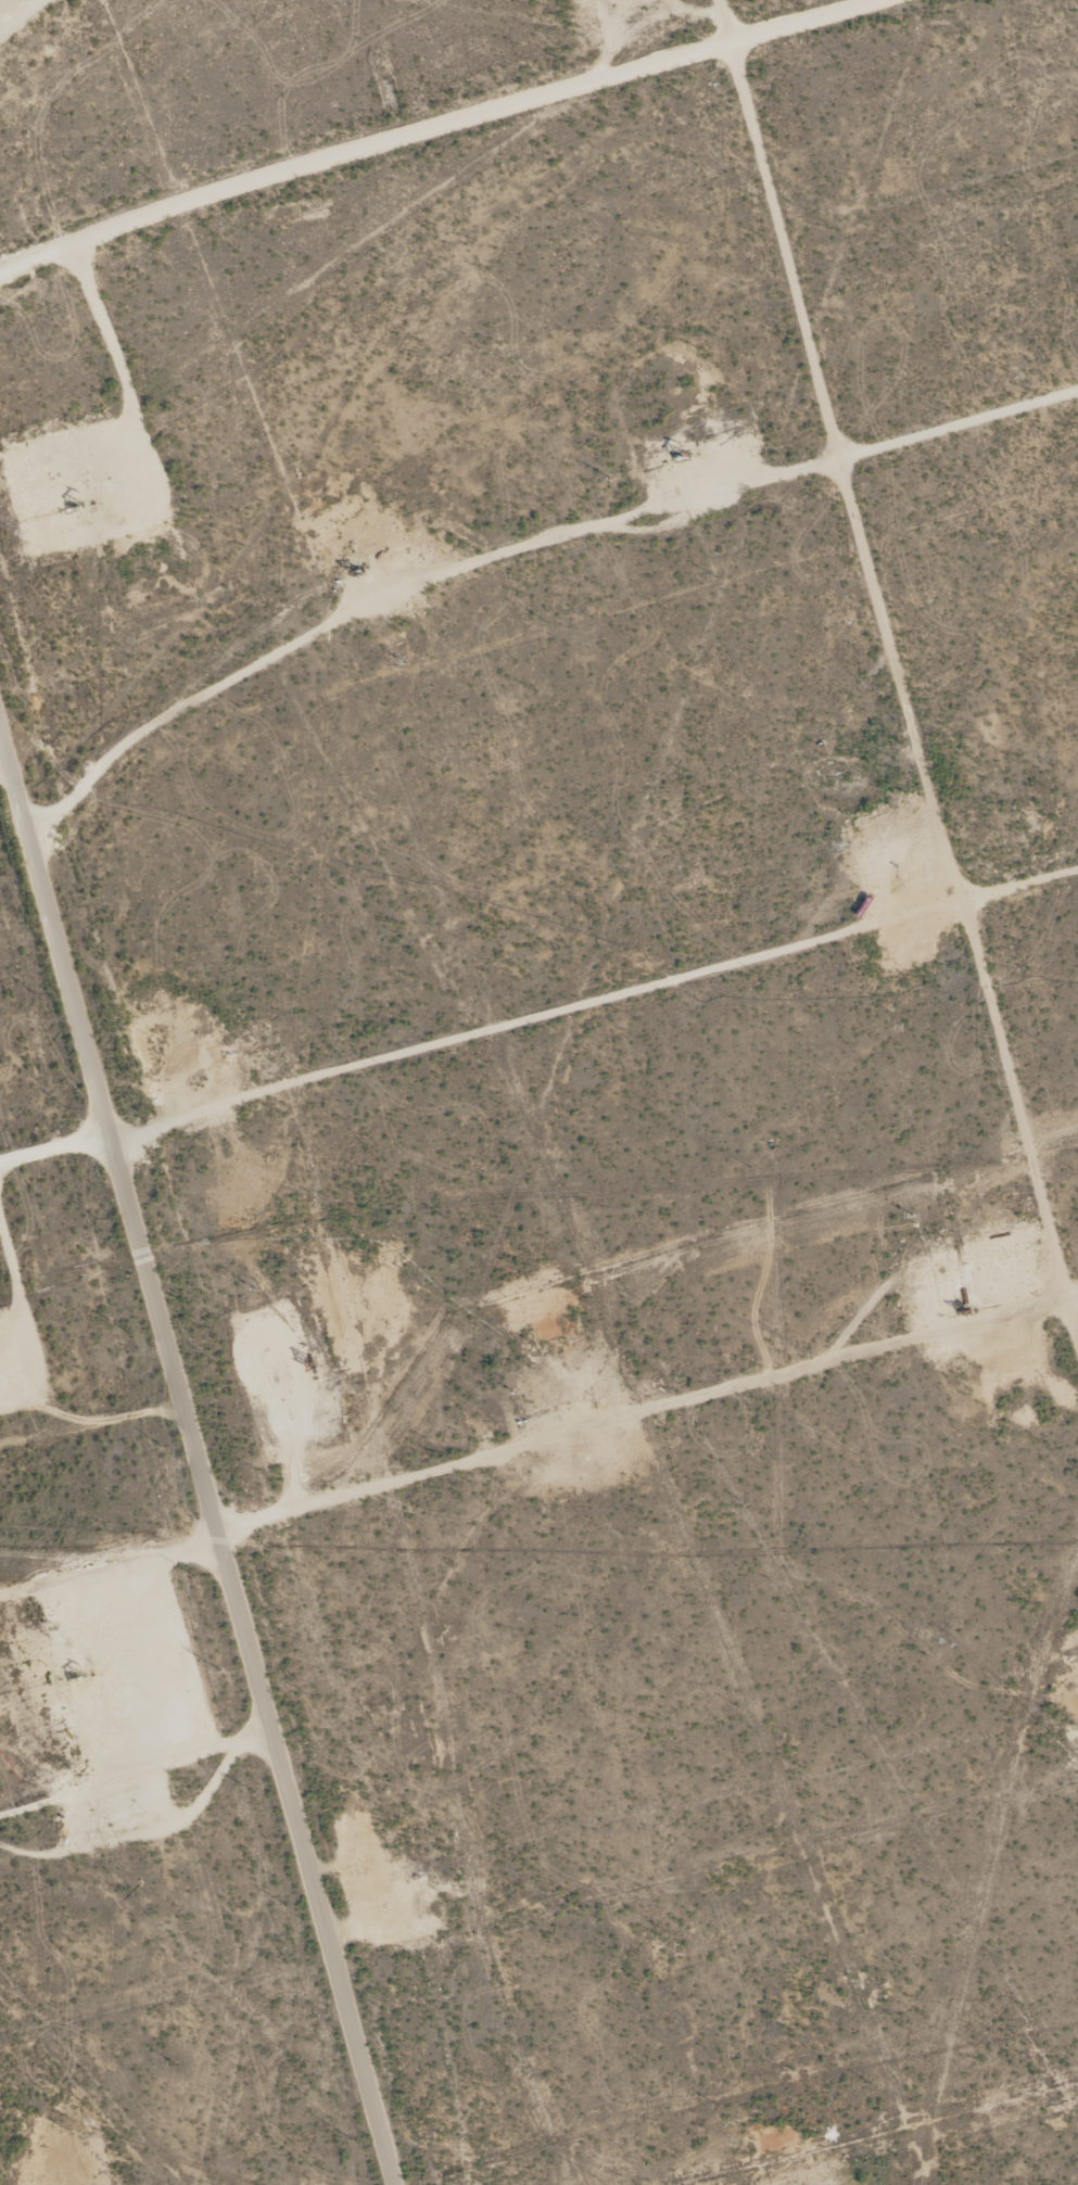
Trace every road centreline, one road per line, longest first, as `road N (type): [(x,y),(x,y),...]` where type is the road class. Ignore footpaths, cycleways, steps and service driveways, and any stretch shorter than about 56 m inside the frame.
road 1 (residential): [(397,2184),(0,735)]
road 2 (track): [(0,294),(238,200),(907,0)]

